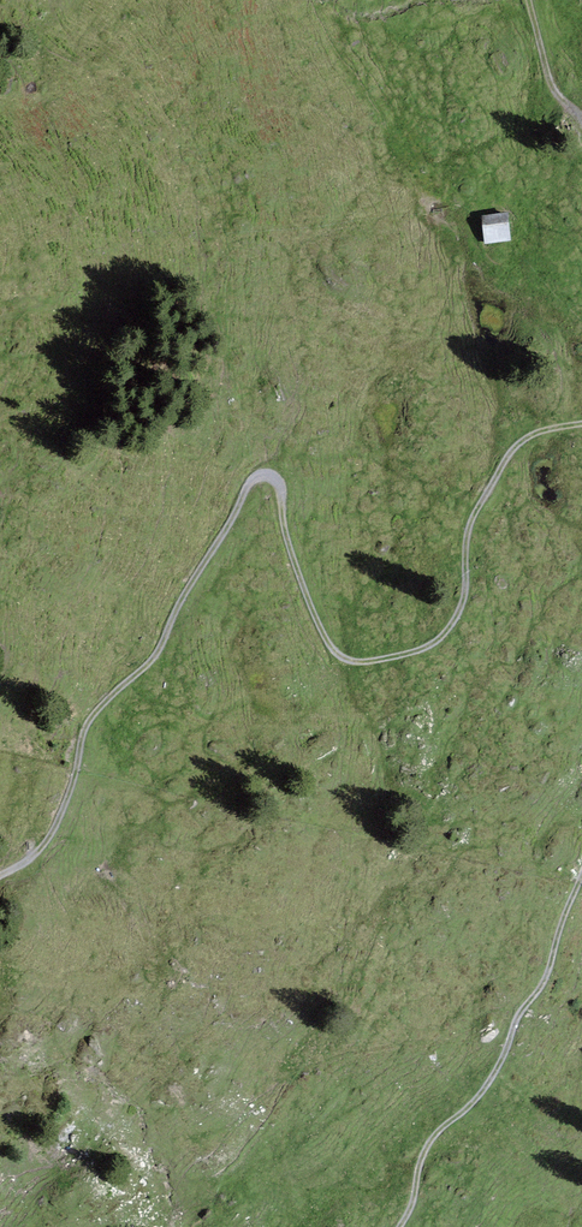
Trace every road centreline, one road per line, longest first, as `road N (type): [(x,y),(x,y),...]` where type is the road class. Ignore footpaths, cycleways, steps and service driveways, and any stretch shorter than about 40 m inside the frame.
road 1 (track): [(581,424),(515,446),(471,517),(455,619),(423,649),(382,660),(354,664),(328,644),(298,577),(276,478),(261,474),(249,483),(157,655),(87,723),(56,826),(32,857),(0,874)]
road 2 (track): [(581,877),(546,986),(493,1079),(422,1152),(416,1197),(396,1226)]
road 3 (track): [(529,0),(554,83),(581,117)]

